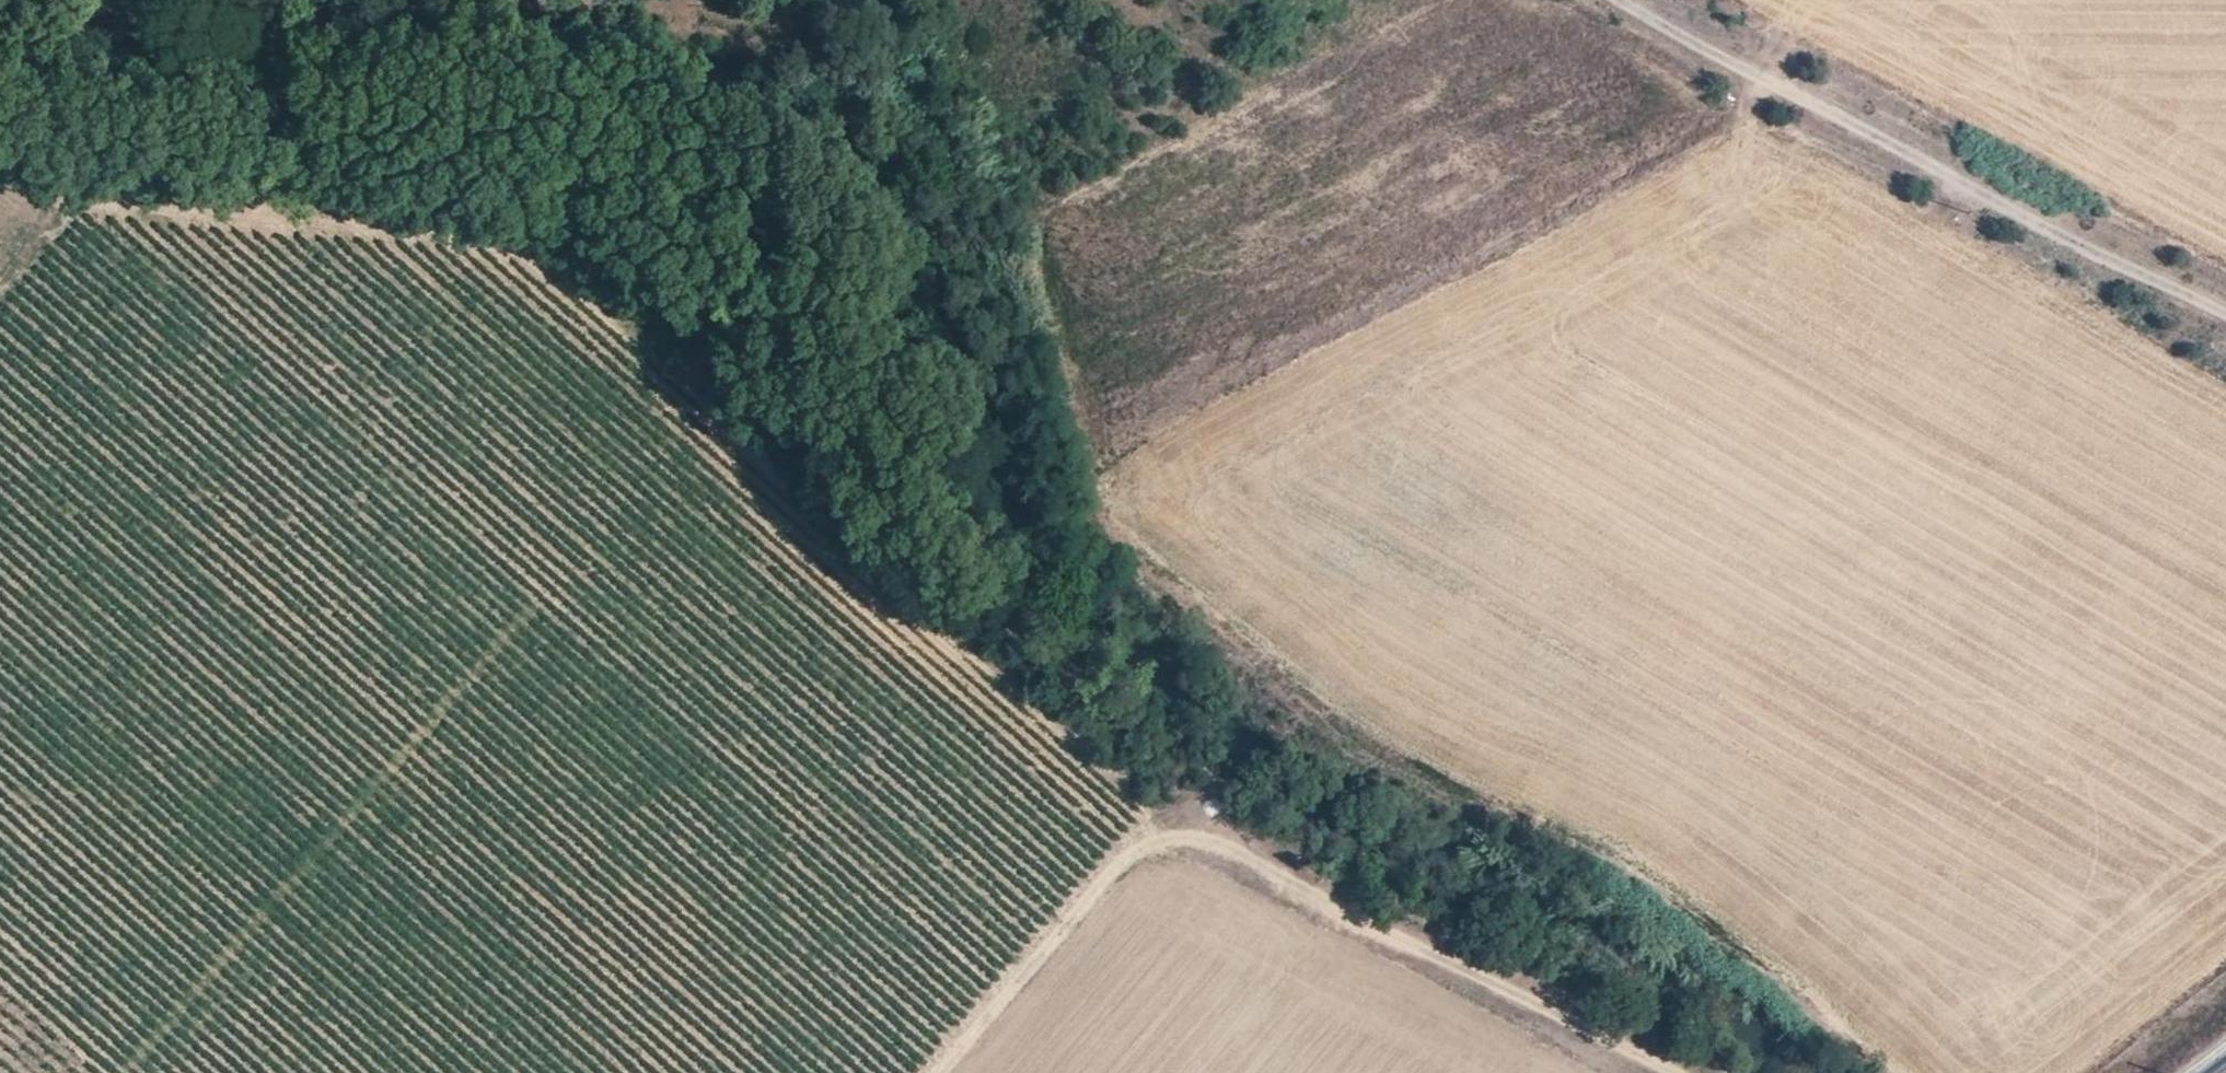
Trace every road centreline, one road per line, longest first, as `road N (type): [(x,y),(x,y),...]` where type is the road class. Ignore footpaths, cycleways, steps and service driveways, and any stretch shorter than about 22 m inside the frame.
road 1 (track): [(941,1072),(1128,859),(1155,839),(1212,848),(1661,1072)]
road 2 (track): [(1630,0),(2003,206),(2225,312)]

